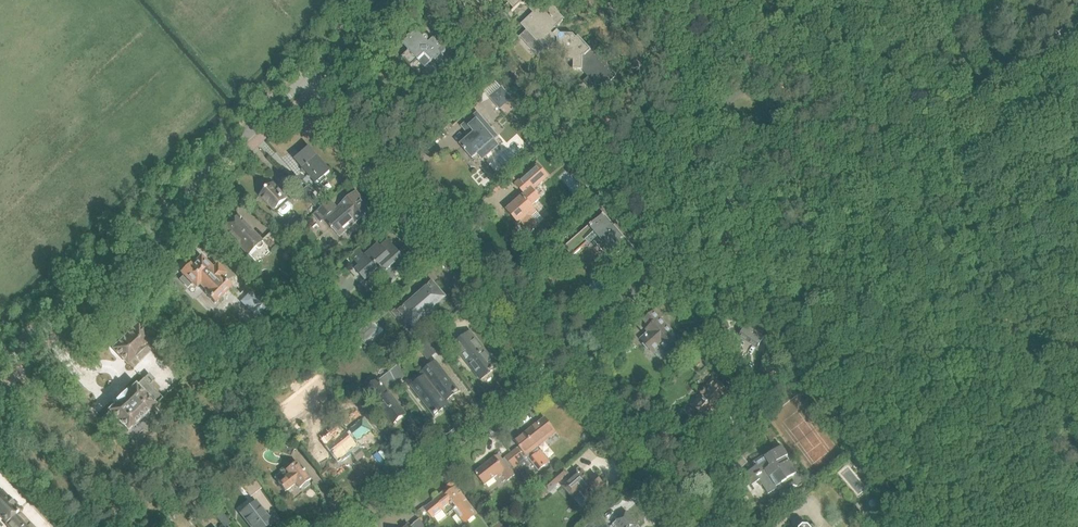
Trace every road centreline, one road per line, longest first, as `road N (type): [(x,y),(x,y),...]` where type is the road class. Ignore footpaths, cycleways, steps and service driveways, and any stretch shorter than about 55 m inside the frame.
road 1 (residential): [(0,373),(308,78)]
road 2 (residential): [(557,363),(308,78)]
road 3 (residential): [(346,526),(557,363)]
road 4 (residential): [(699,526),(557,363)]

